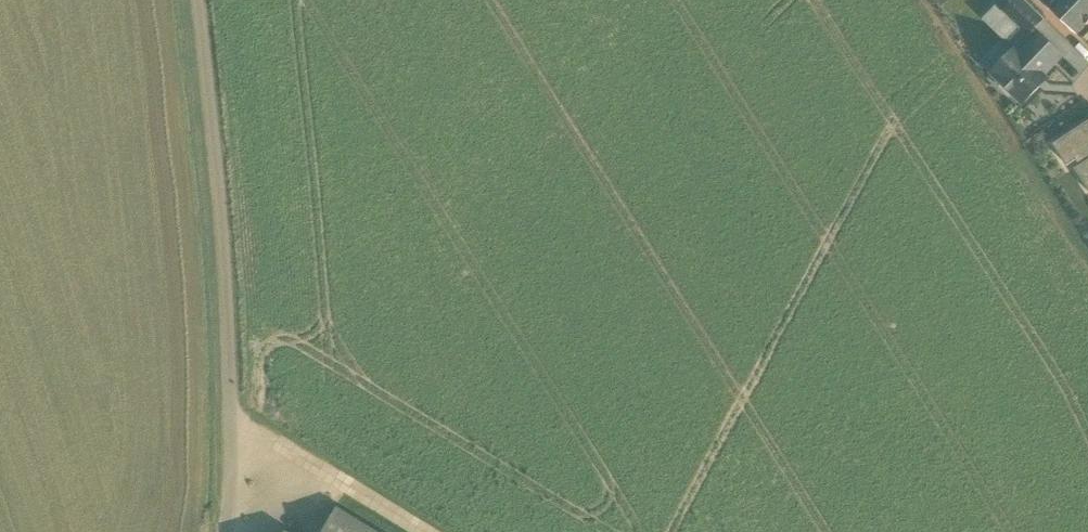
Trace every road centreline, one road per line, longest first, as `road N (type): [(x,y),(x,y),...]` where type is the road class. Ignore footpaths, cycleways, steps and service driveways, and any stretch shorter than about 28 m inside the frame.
road 1 (unclassified): [(199,531),(220,425),(216,285),(188,0)]

